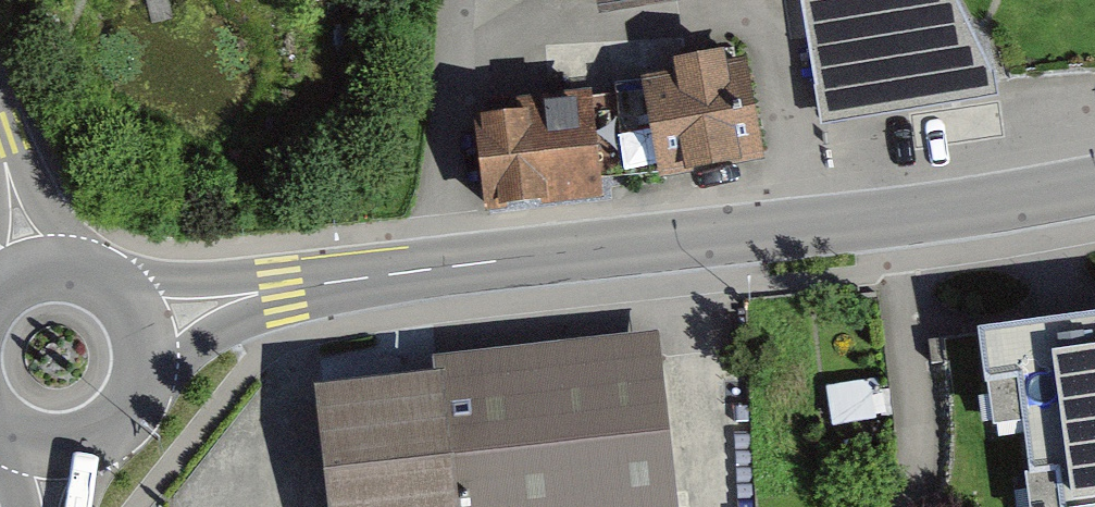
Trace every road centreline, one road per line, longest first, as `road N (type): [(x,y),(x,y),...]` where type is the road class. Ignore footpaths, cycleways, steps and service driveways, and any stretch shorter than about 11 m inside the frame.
road 1 (tertiary): [(1094,185),(282,289),(138,324)]
road 2 (tertiary): [(54,440),(85,436),(124,409),(143,366),(138,324)]
road 3 (tertiary): [(138,324),(124,300),(86,273),(34,271)]
road 4 (unclassified): [(34,271),(0,156)]

